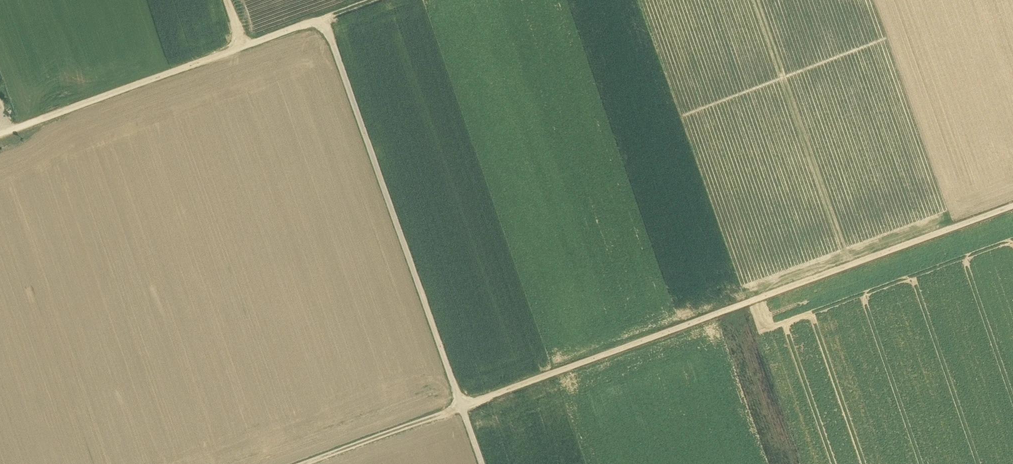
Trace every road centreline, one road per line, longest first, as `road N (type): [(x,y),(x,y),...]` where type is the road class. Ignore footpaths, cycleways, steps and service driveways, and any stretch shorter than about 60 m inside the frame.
road 1 (track): [(488,463),(330,24),(0,143)]
road 2 (track): [(321,463),(1012,210)]

